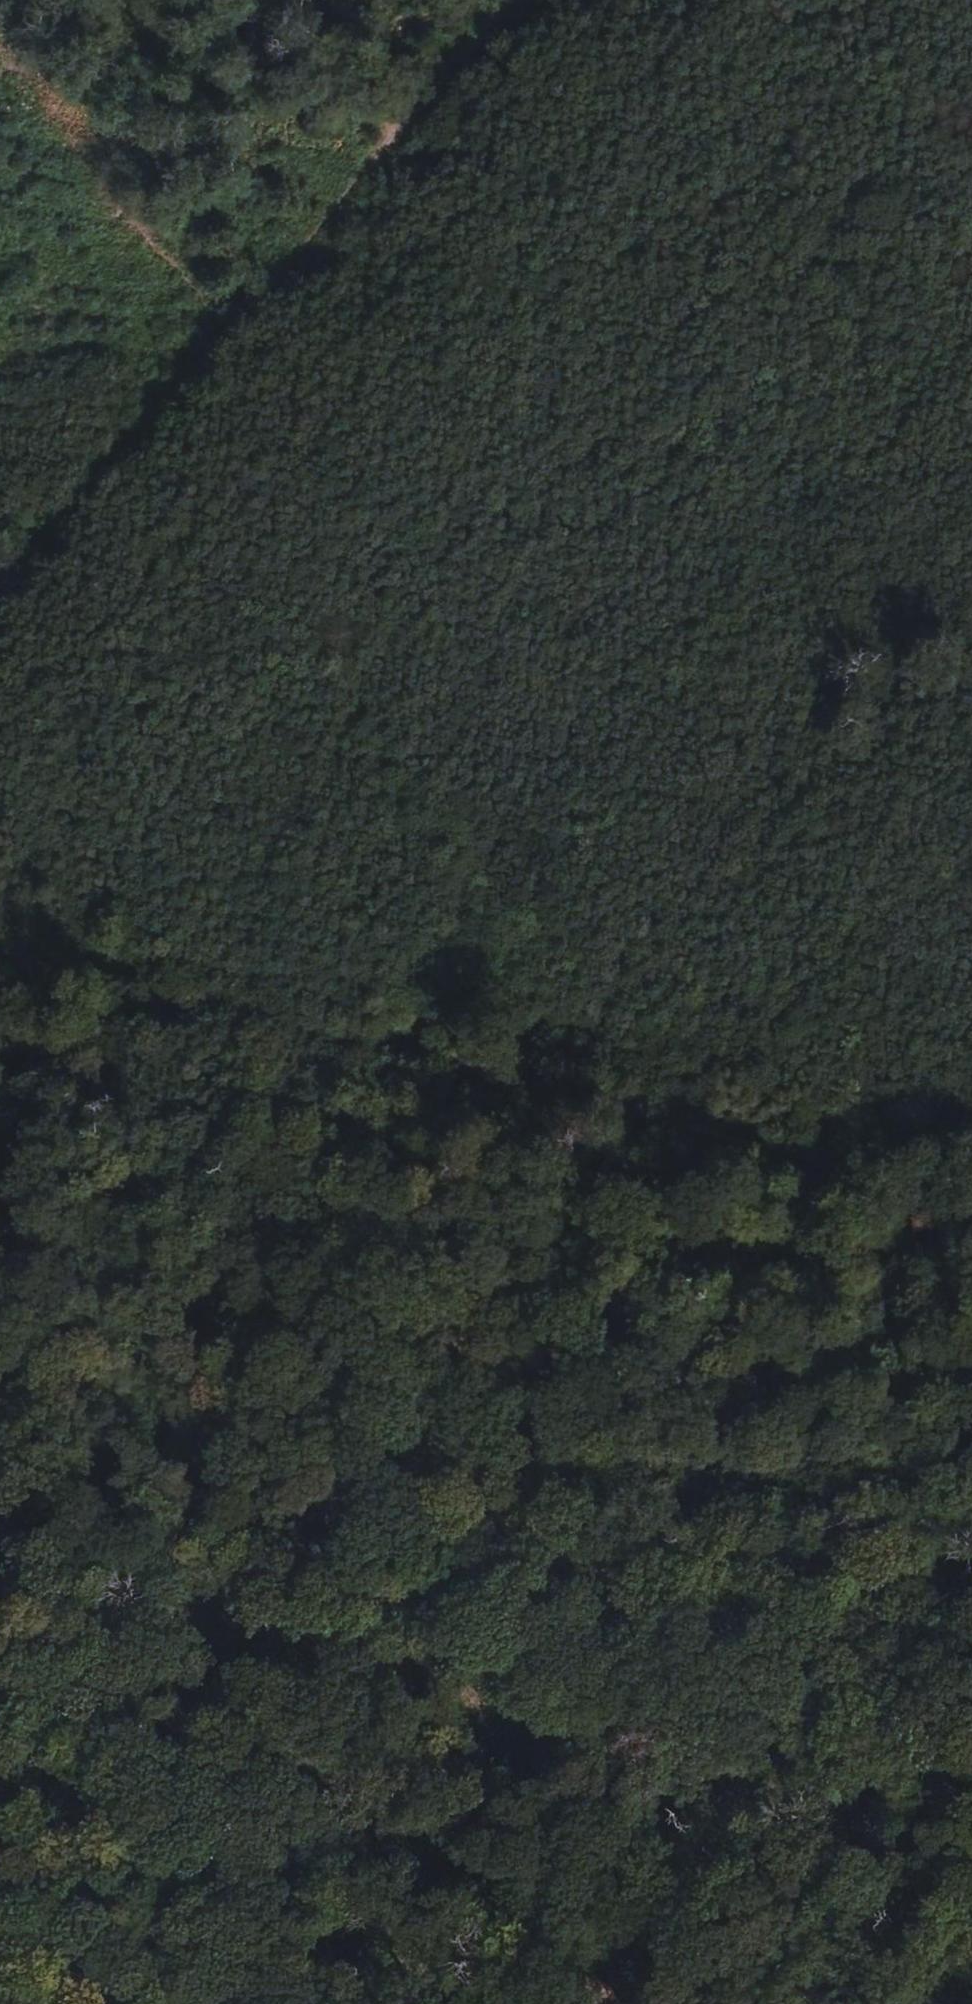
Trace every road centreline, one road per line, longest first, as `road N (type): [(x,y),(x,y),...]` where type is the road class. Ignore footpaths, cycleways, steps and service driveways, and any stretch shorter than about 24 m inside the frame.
road 1 (track): [(189,2003),(0,1514)]

